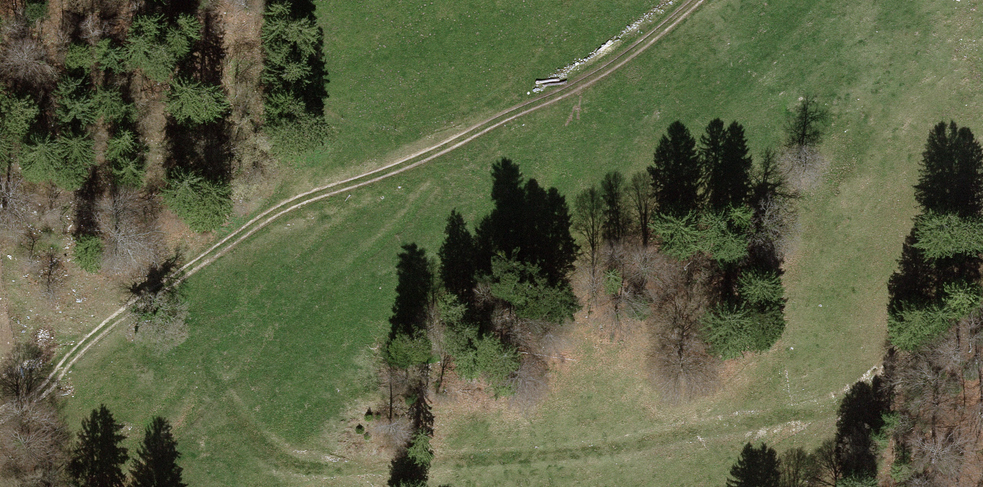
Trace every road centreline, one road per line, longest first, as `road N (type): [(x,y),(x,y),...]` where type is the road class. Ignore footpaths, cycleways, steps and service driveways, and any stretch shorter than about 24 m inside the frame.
road 1 (track): [(182,274),(232,407),(269,451),(315,468),(624,447),(814,411),(866,393),(982,313)]
road 2 (track): [(688,0),(635,49),(576,85),(416,160),(275,213),(144,299),(37,393),(0,414)]

